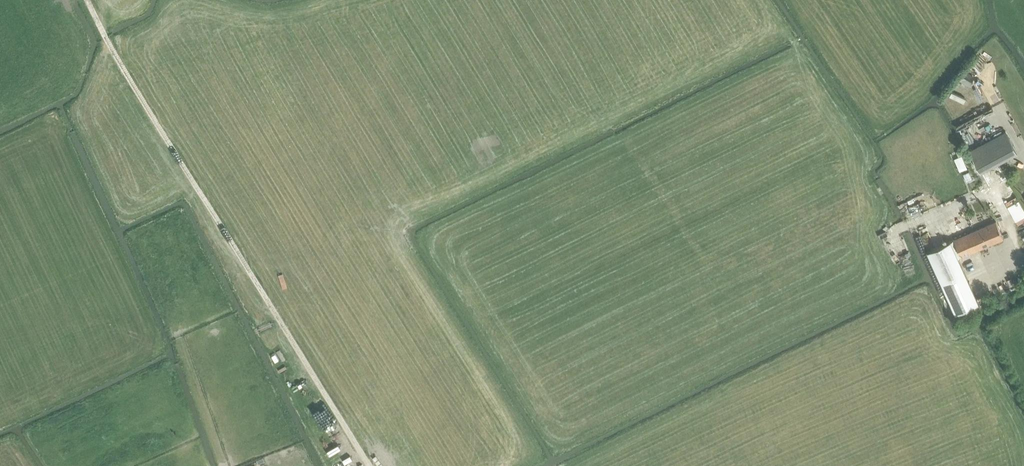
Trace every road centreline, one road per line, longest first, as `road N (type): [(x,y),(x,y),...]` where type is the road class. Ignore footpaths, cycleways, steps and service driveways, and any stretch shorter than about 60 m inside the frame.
road 1 (track): [(87,0),(373,465)]
road 2 (track): [(224,465),(179,337)]

